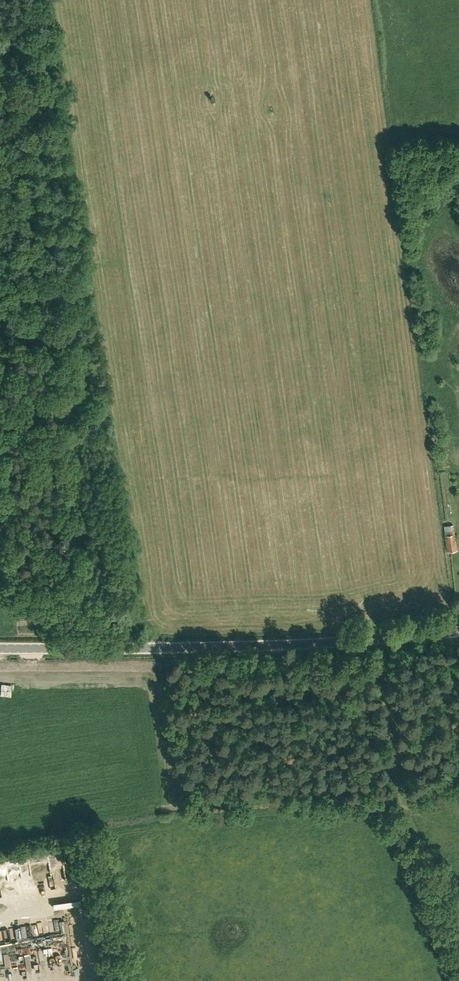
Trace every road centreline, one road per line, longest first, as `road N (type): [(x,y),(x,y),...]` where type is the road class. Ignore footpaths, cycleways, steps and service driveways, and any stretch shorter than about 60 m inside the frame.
road 1 (unclassified): [(0,648),(272,646),(458,631)]

